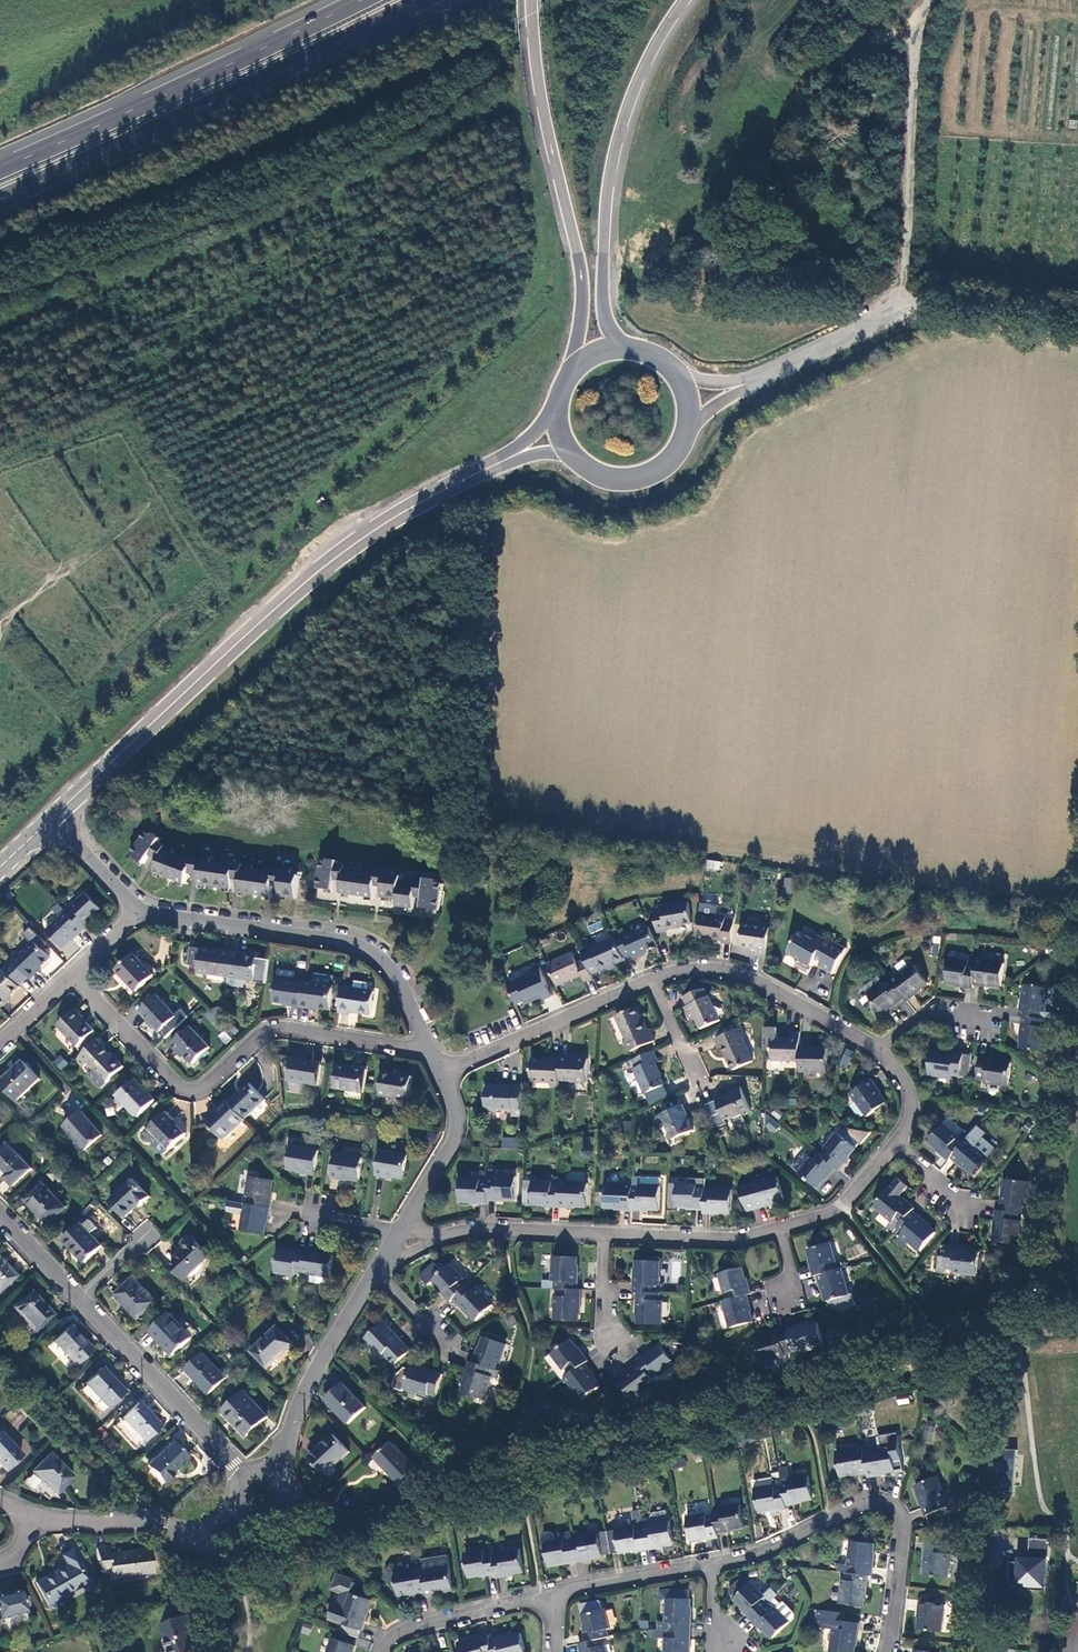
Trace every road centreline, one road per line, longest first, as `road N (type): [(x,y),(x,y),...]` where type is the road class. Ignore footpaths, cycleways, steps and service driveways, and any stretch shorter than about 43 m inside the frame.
road 1 (motorway): [(0,198),(427,0)]
road 2 (residential): [(432,1050),(281,1030),(194,1090),(179,1084),(75,975)]
road 3 (motorway): [(365,0),(0,173)]
road 4 (motorway): [(532,0),(541,102),(580,266),(573,375)]
road 5 (motorway): [(621,354),(601,293),(607,180),(631,95),(686,0)]
road 6 (secondary): [(509,457),(374,534),(219,662)]
road 7 (residential): [(432,1050),(402,984),(365,947),(137,912)]
road 8 (residential): [(887,1651),(904,1521),(892,1502),(864,1501),(754,1554),(714,1561)]
road 9 (secondary): [(572,458),(608,480),(630,480),(651,474),(680,442),(684,421),(675,385),(652,362),(621,354)]
road 10 (residential): [(651,982),(681,970),(739,973),(881,1049)]
road 11 (residential): [(244,1476),(78,1300)]
road 12 (residential): [(277,1474),(314,1376),(379,1270)]
road 13 (residential): [(443,1074),(651,982)]
road 14 (secondary): [(219,662),(54,818)]
road 15 (residential): [(606,1235),(485,1229),(389,1254)]
road 16 (residential): [(243,1515),(238,1525),(209,1531),(33,1517)]
road 17 (residential): [(554,1592),(399,1632),(381,1651)]
road 18 (residential): [(782,1230),(741,1239),(606,1235)]
road 19 (residential): [(404,1228),(459,1127),(443,1074)]
road 20 (residential): [(714,1561),(554,1592)]
road 21 (residential): [(899,1143),(844,1207),(782,1230)]
road 22 (residential): [(137,912),(54,818)]

